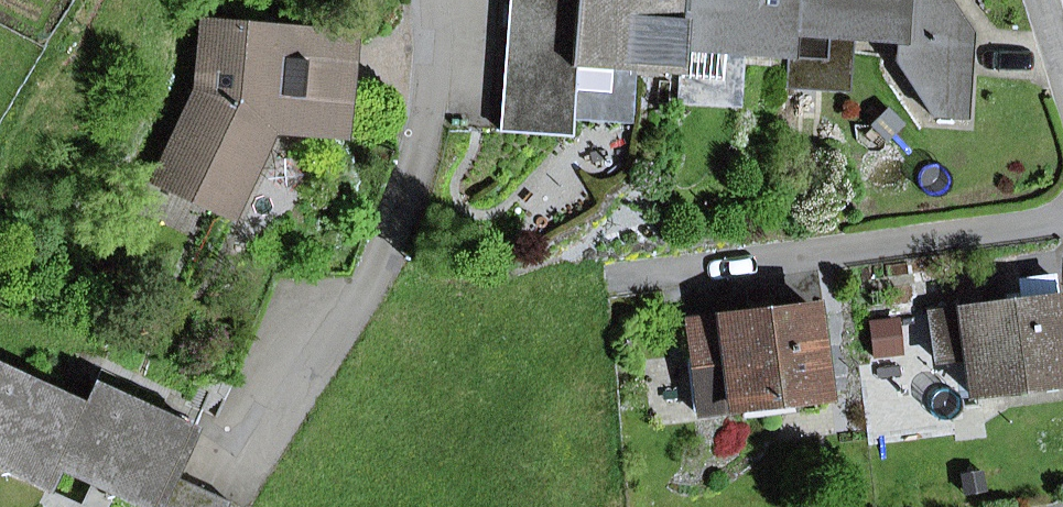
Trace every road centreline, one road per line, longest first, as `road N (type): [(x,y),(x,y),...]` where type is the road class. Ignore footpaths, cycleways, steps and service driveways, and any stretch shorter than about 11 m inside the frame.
road 1 (residential): [(605,281),(1062,221)]
road 2 (residential): [(425,0),(425,124),(376,276)]

